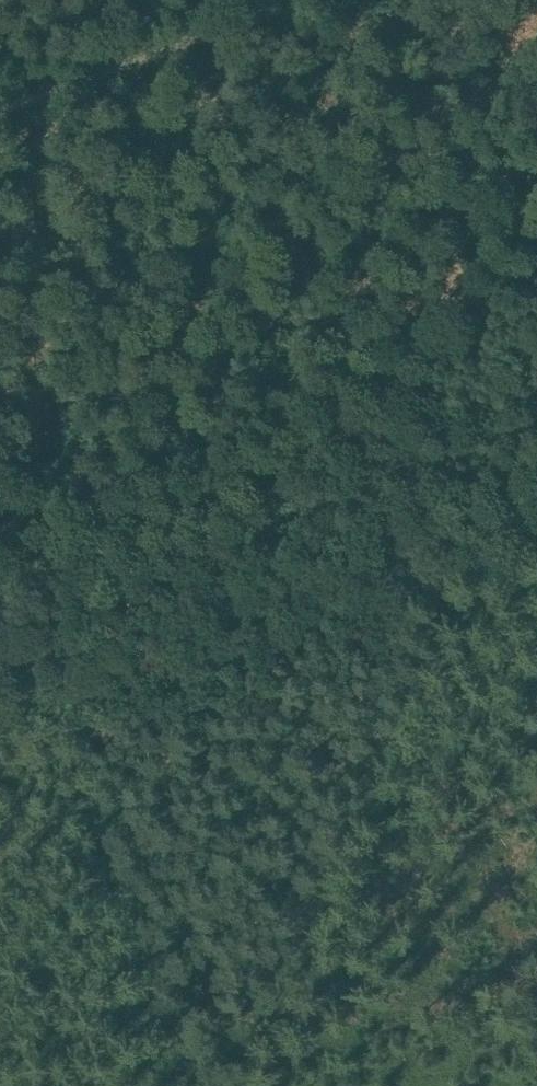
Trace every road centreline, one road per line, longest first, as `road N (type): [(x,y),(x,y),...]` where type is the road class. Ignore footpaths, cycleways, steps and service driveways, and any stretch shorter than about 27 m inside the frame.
road 1 (track): [(536,564),(63,698)]
road 2 (track): [(317,0),(0,115)]

